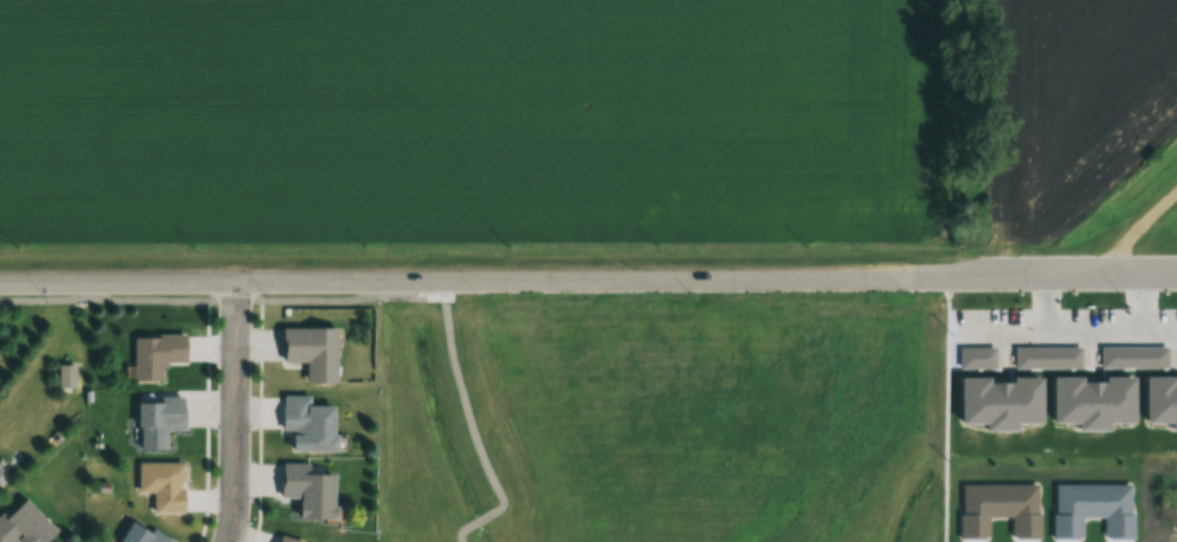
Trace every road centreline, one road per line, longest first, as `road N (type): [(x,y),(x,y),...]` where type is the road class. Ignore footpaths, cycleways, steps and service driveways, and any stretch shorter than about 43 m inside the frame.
road 1 (tertiary): [(442,282),(931,278)]
road 2 (tertiary): [(0,283),(442,282)]
road 3 (residential): [(229,541),(234,283)]
road 4 (tertiary): [(931,278),(1176,274)]

